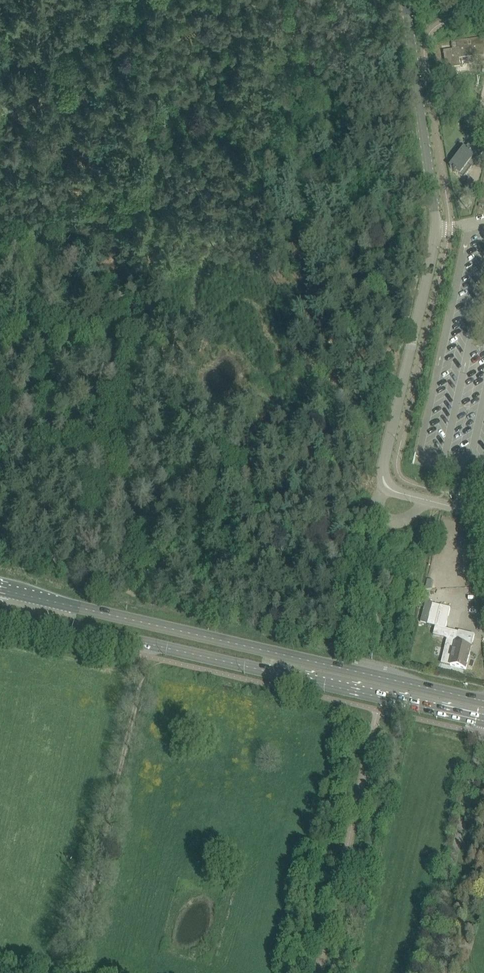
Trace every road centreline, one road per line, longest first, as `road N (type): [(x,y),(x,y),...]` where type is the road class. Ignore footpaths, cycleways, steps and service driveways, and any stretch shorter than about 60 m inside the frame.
road 1 (secondary): [(483,701),(0,589)]
road 2 (secondary): [(0,612),(483,721)]
road 3 (unclassified): [(387,480),(383,462),(437,221),(405,0)]
road 4 (unclassified): [(483,596),(470,519),(459,506),(428,498)]

